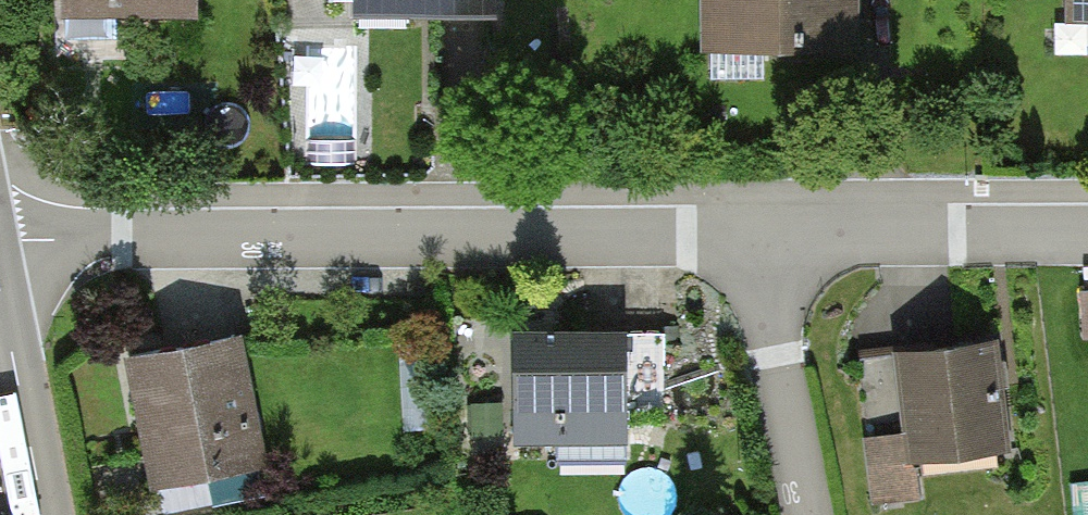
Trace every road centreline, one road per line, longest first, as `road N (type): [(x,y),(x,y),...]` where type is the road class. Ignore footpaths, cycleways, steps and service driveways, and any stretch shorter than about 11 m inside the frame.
road 1 (residential): [(741,238),(0,246)]
road 2 (residential): [(1087,232),(741,238)]
road 3 (residential): [(741,238),(801,514)]
road 4 (tertiary): [(43,514),(0,294)]

